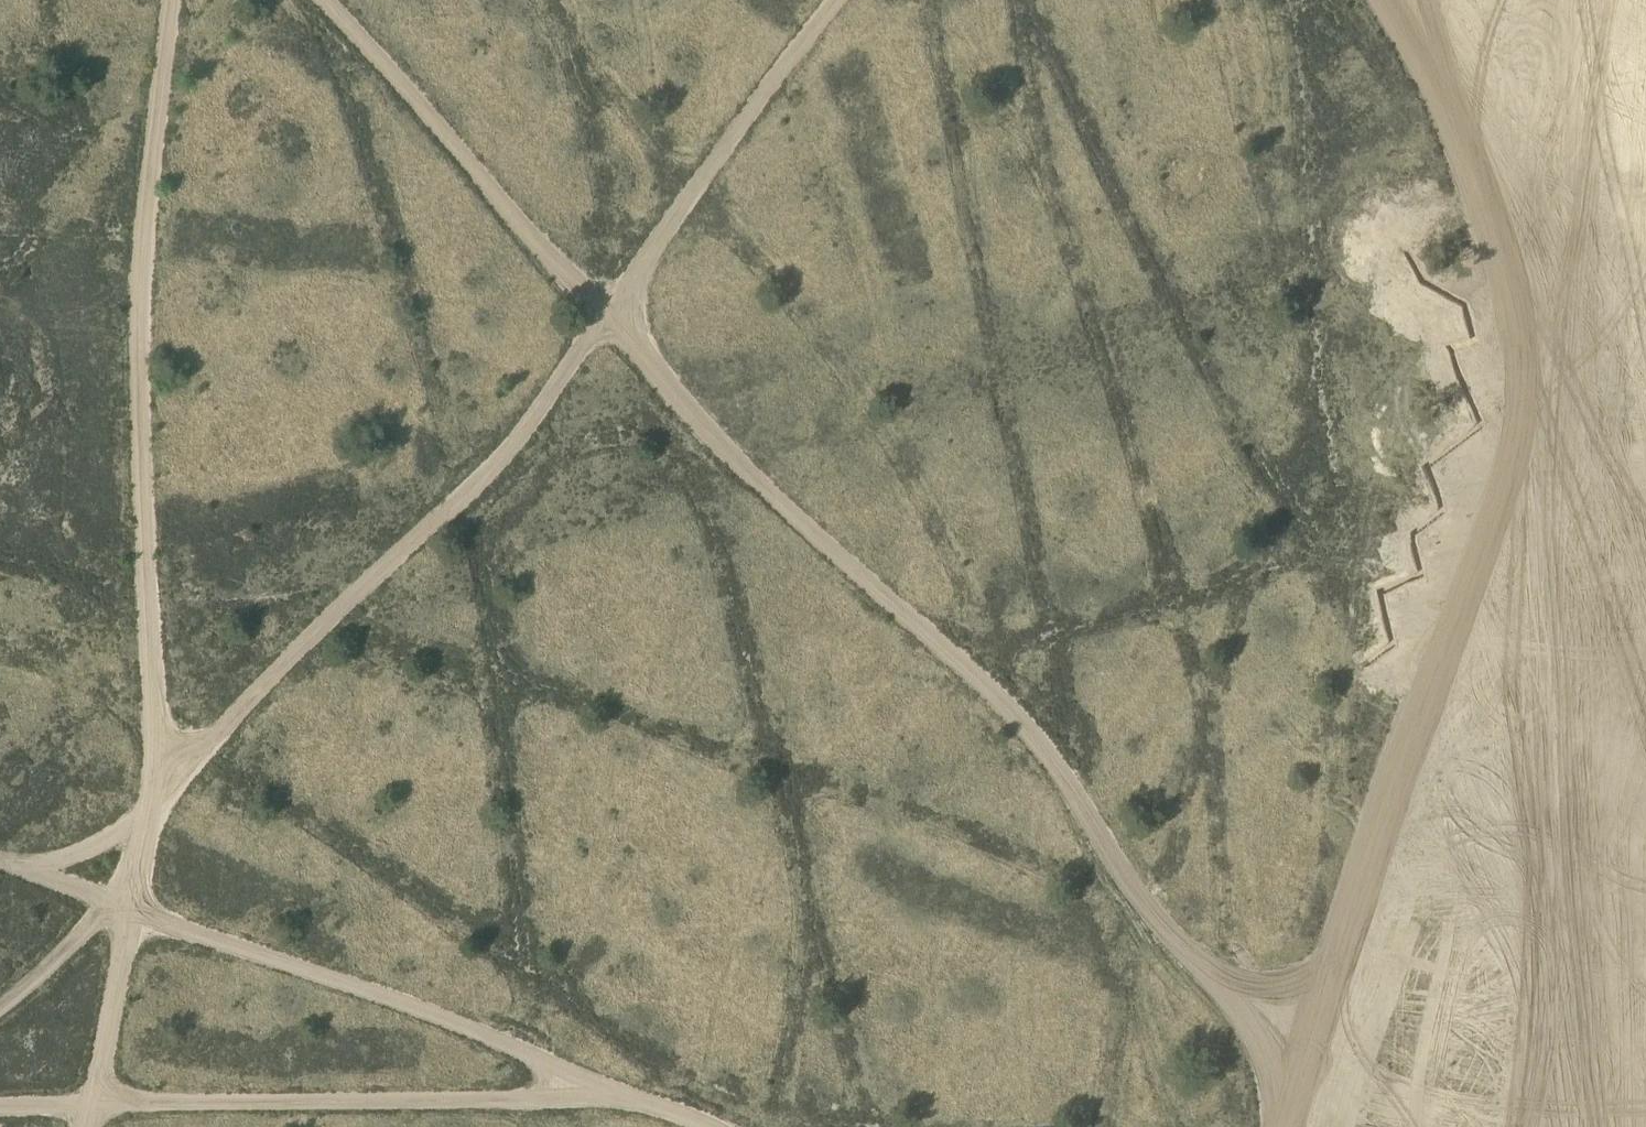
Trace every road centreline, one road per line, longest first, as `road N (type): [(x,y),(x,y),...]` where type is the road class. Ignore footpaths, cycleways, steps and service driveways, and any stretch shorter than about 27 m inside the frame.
road 1 (track): [(1286,1126),(1506,441),(1502,272),(1445,88),(1389,0)]

